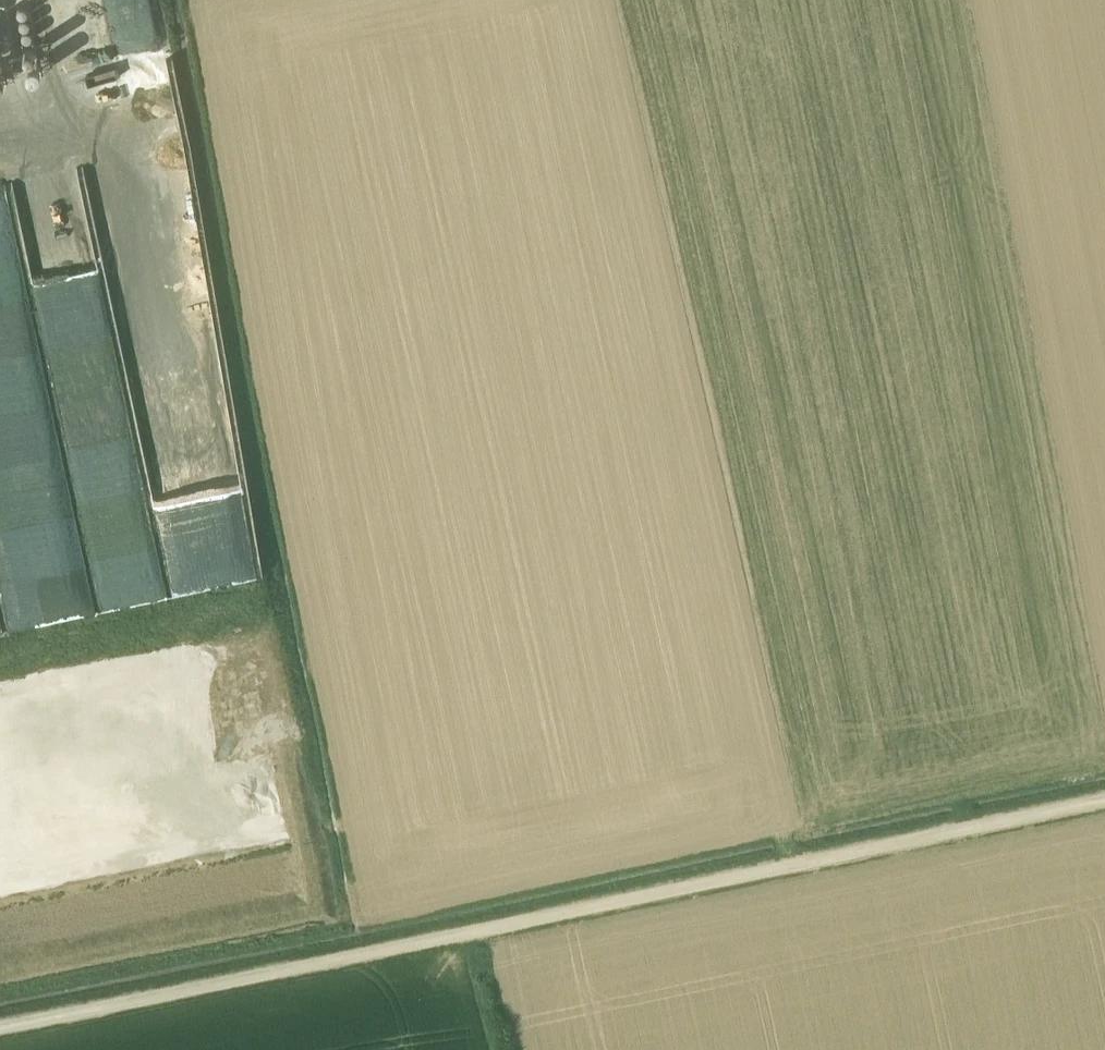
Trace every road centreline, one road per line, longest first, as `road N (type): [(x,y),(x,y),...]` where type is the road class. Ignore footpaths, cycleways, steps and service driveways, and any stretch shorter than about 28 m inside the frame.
road 1 (unclassified): [(1104,796),(0,1018)]

